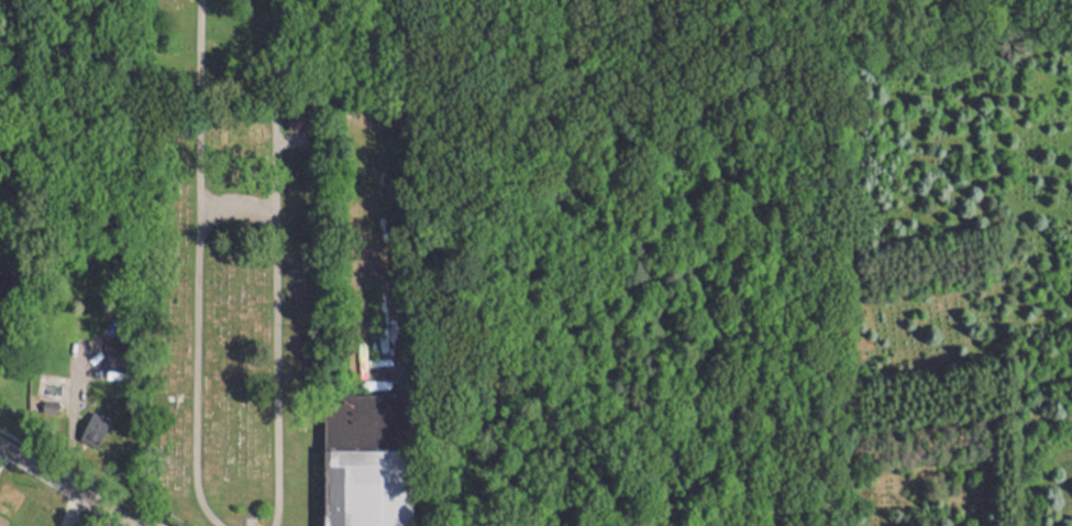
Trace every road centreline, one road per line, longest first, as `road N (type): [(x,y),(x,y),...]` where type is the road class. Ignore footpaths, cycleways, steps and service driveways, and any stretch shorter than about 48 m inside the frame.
road 1 (secondary): [(0,442),(139,525)]

